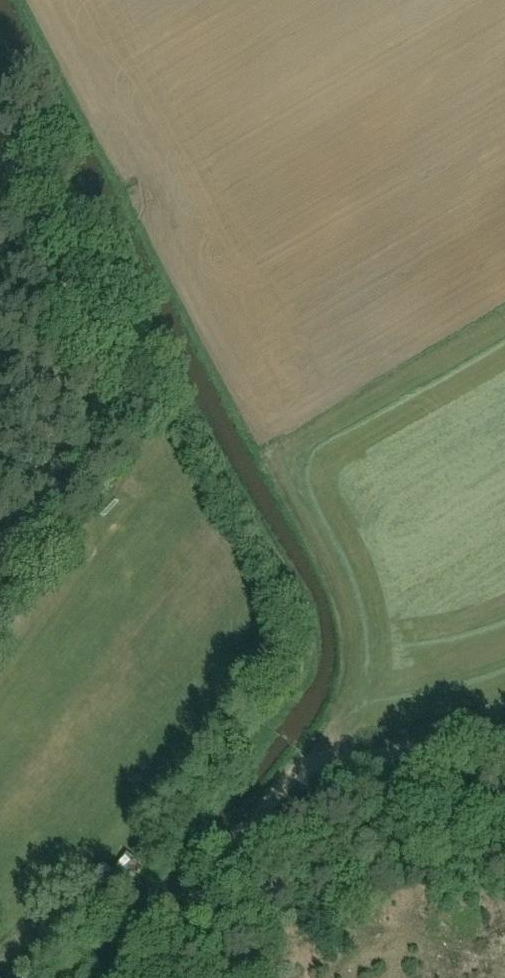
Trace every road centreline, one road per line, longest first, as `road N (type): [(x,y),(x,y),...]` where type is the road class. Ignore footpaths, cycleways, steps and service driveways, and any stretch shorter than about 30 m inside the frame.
road 1 (track): [(0,167),(16,221),(95,344),(104,373),(92,415),(36,519),(0,565)]

